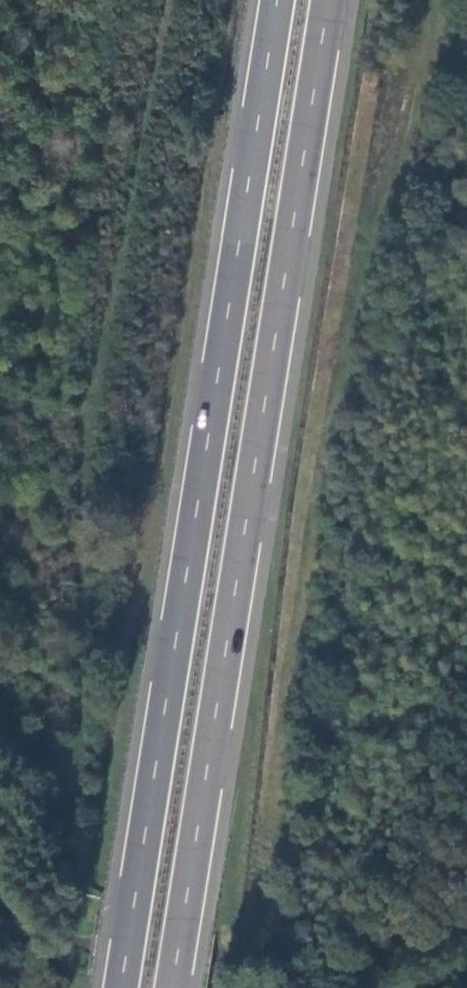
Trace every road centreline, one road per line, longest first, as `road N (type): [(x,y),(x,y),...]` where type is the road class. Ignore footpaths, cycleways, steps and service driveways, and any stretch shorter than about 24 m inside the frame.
road 1 (trunk): [(172,987),(329,0)]
road 2 (trunk): [(277,0),(121,987)]

